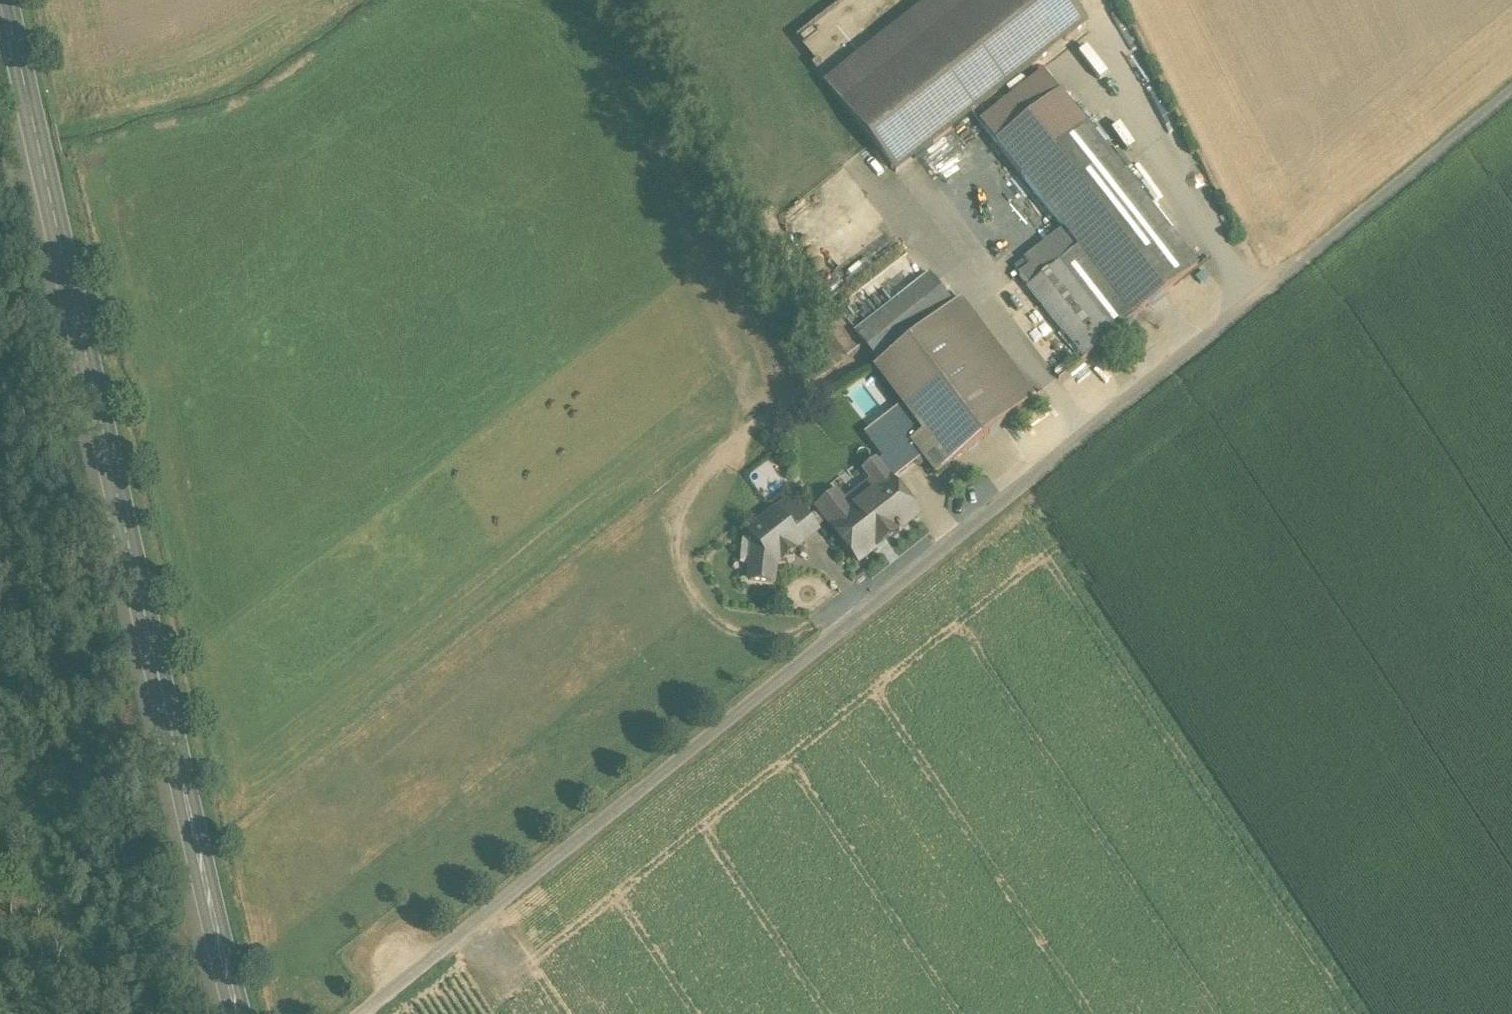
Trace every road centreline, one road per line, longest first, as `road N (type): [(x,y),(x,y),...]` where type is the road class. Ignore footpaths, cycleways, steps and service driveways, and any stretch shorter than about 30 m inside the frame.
road 1 (residential): [(1511,93),(371,1013)]
road 2 (secondary): [(244,1013),(132,590),(0,13)]

